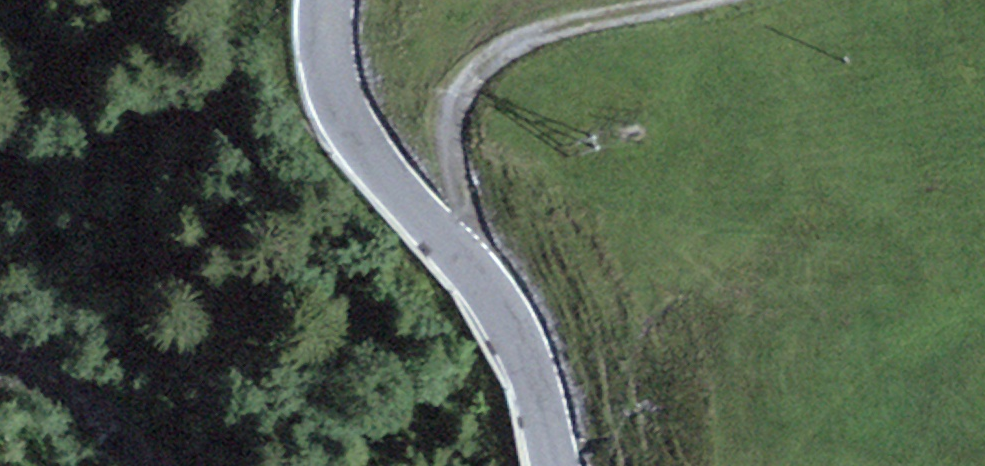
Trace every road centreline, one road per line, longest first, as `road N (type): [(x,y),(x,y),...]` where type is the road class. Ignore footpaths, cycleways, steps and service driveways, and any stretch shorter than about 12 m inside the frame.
road 1 (secondary): [(556,465),(540,398),(496,302),(341,108),(325,50),(327,0)]
road 2 (track): [(456,248),(462,192),(452,117),(481,63),(568,22),(691,0)]

